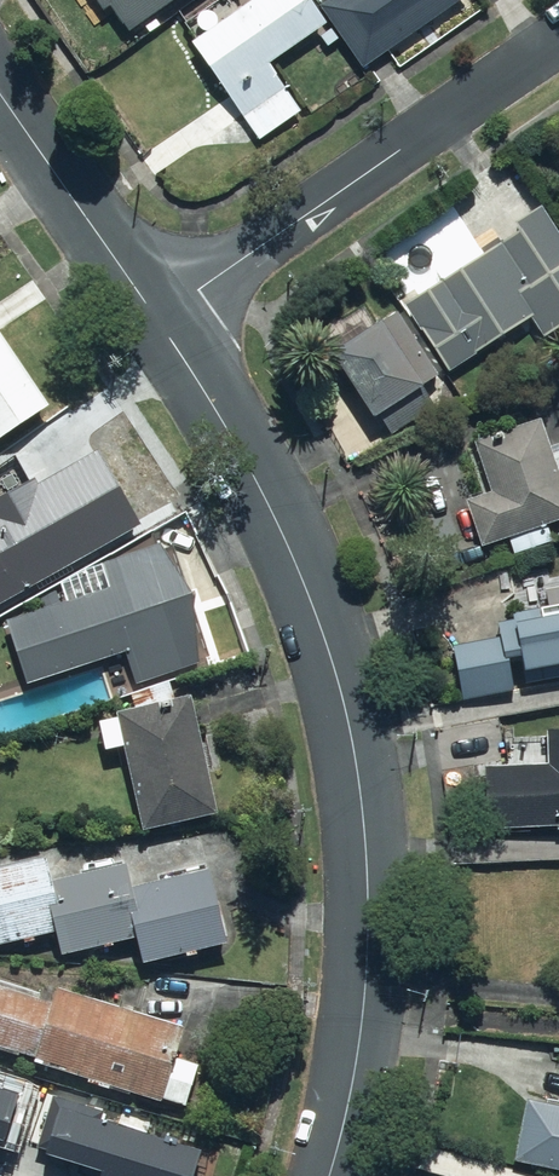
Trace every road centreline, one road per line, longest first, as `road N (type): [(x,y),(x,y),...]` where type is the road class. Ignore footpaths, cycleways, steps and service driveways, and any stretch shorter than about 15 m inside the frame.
road 1 (tertiary): [(328,1175),(368,976),(365,833),(354,742),(311,603),(247,466),(157,320)]
road 2 (residential): [(157,320),(558,38)]
road 3 (tertiary): [(157,320),(0,94)]

